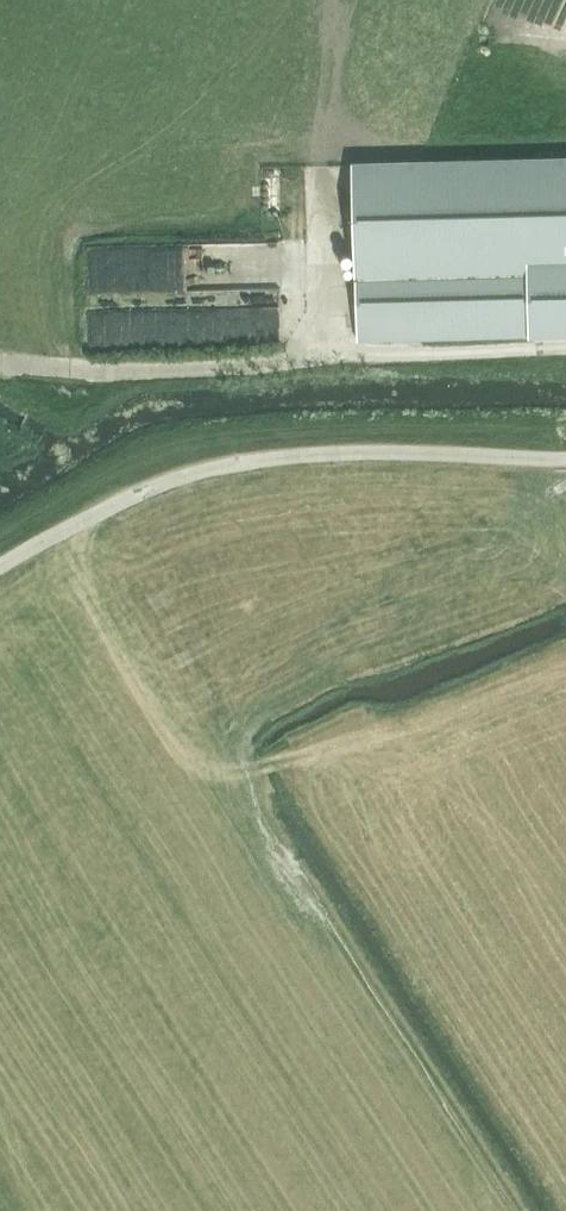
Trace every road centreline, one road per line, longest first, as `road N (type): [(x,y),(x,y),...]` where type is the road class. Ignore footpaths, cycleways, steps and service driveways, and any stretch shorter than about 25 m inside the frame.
road 1 (track): [(565,348),(179,369),(0,365)]

